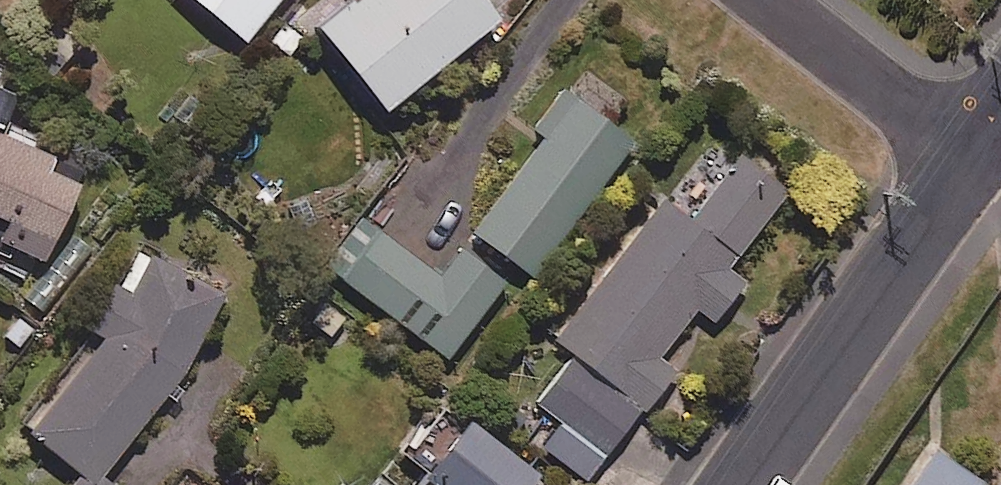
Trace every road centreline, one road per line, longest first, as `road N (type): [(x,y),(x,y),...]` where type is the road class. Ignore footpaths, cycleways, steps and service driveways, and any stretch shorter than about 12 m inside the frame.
road 1 (residential): [(966,158),(737,484)]
road 2 (residential): [(771,0),(966,158)]

